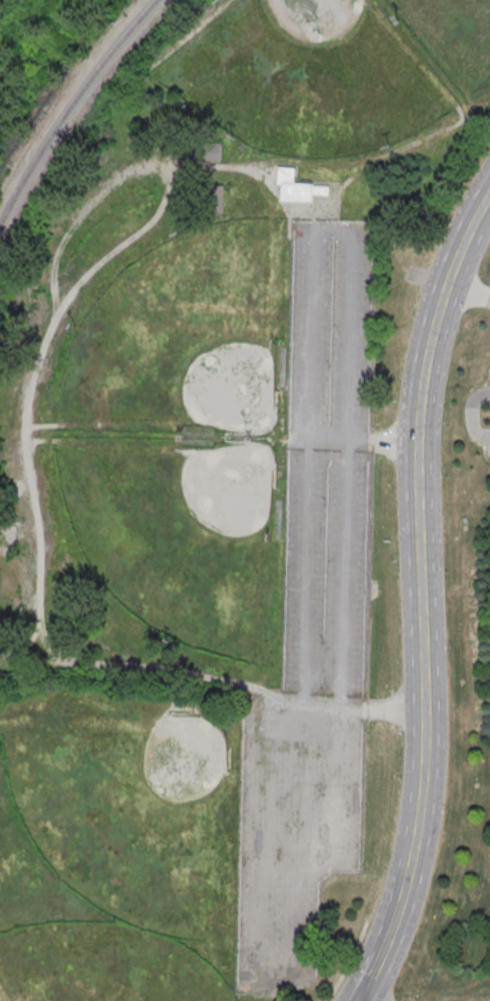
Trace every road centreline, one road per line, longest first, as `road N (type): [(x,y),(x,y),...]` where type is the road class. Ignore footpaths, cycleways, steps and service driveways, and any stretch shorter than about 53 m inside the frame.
road 1 (secondary): [(489,190),(432,326),(416,420),(424,706),(418,817),(396,914),(356,1000)]

